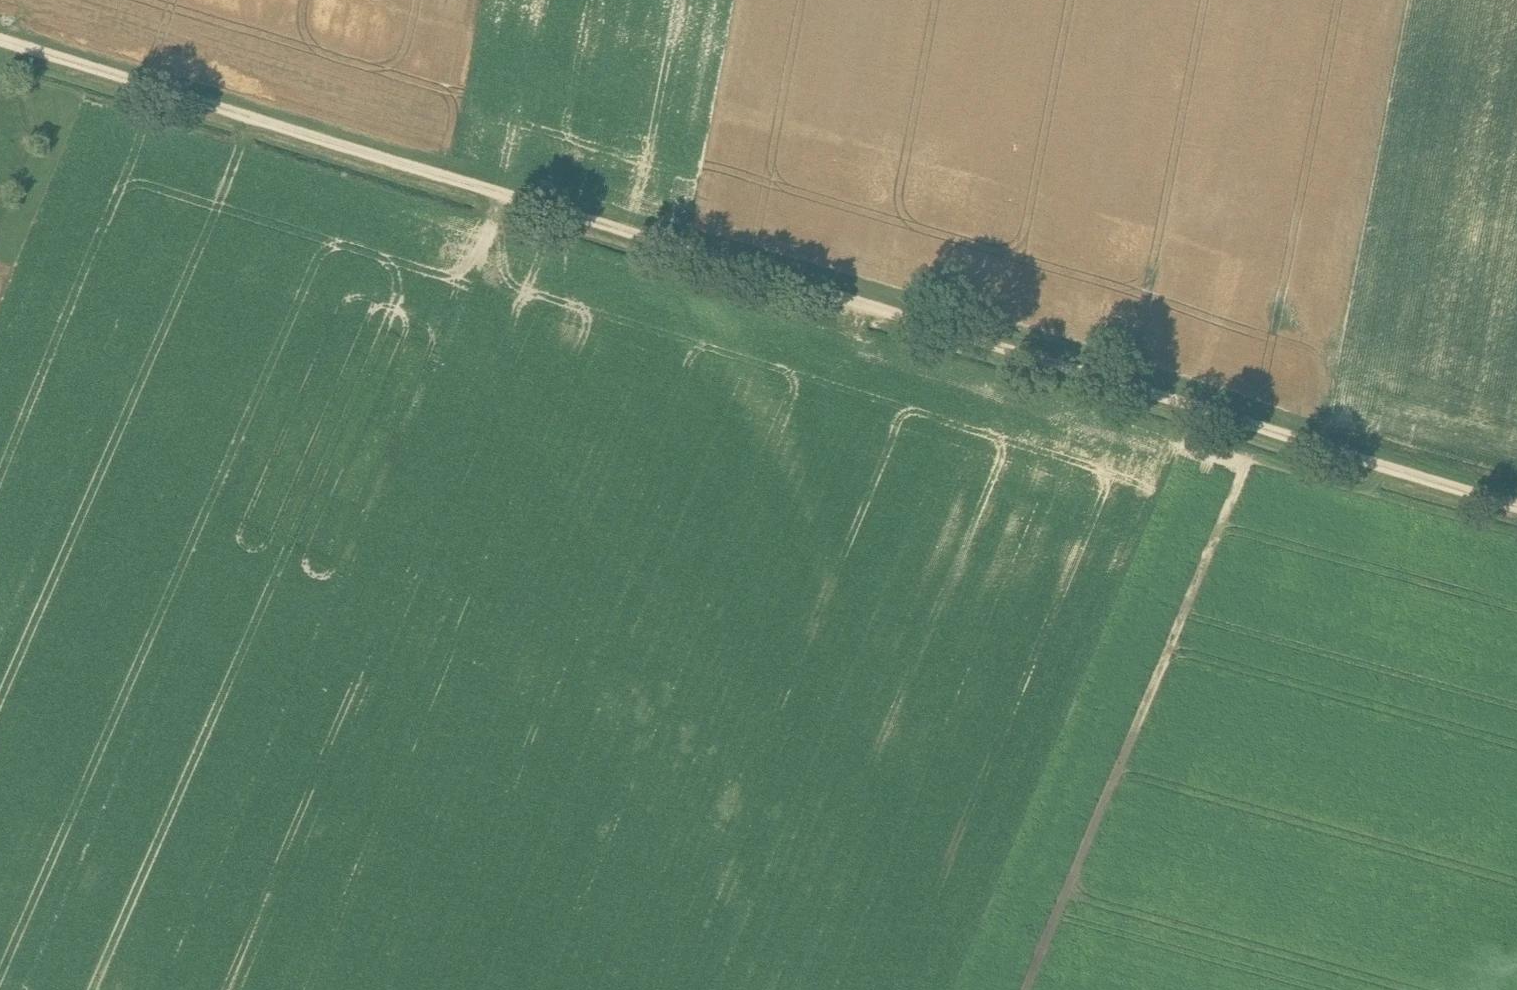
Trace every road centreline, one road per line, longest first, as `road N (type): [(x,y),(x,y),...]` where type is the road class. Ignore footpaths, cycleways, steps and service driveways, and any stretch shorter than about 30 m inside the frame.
road 1 (track): [(1516,500),(0,43)]

